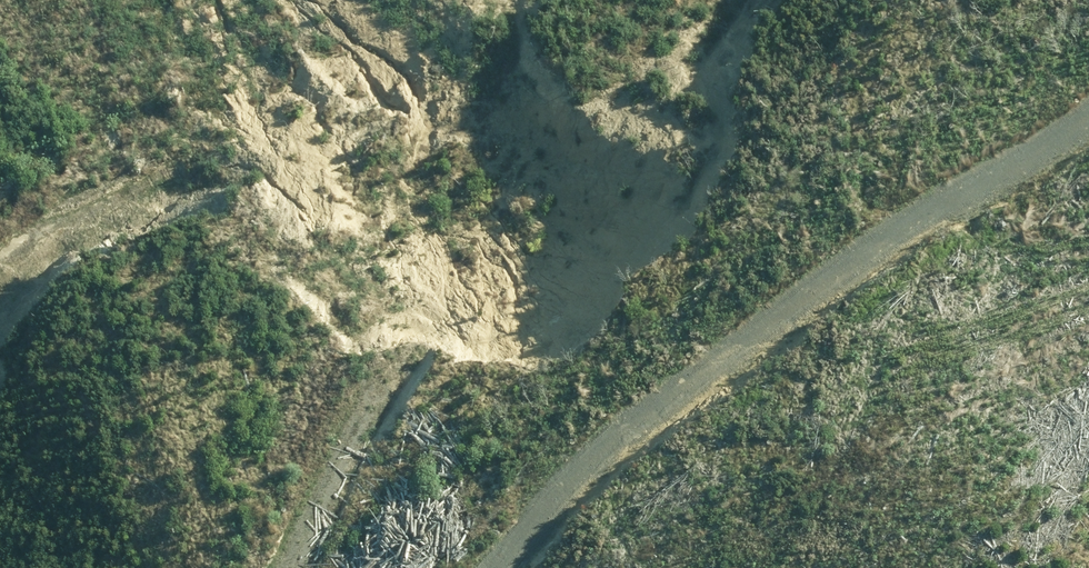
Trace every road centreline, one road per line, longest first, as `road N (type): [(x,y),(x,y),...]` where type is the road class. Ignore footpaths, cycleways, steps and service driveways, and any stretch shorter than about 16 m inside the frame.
road 1 (track): [(747,0),(661,122),(363,354),(213,567)]
road 2 (track): [(593,567),(857,299),(1088,94)]
road 3 (track): [(0,189),(167,151),(433,0)]

